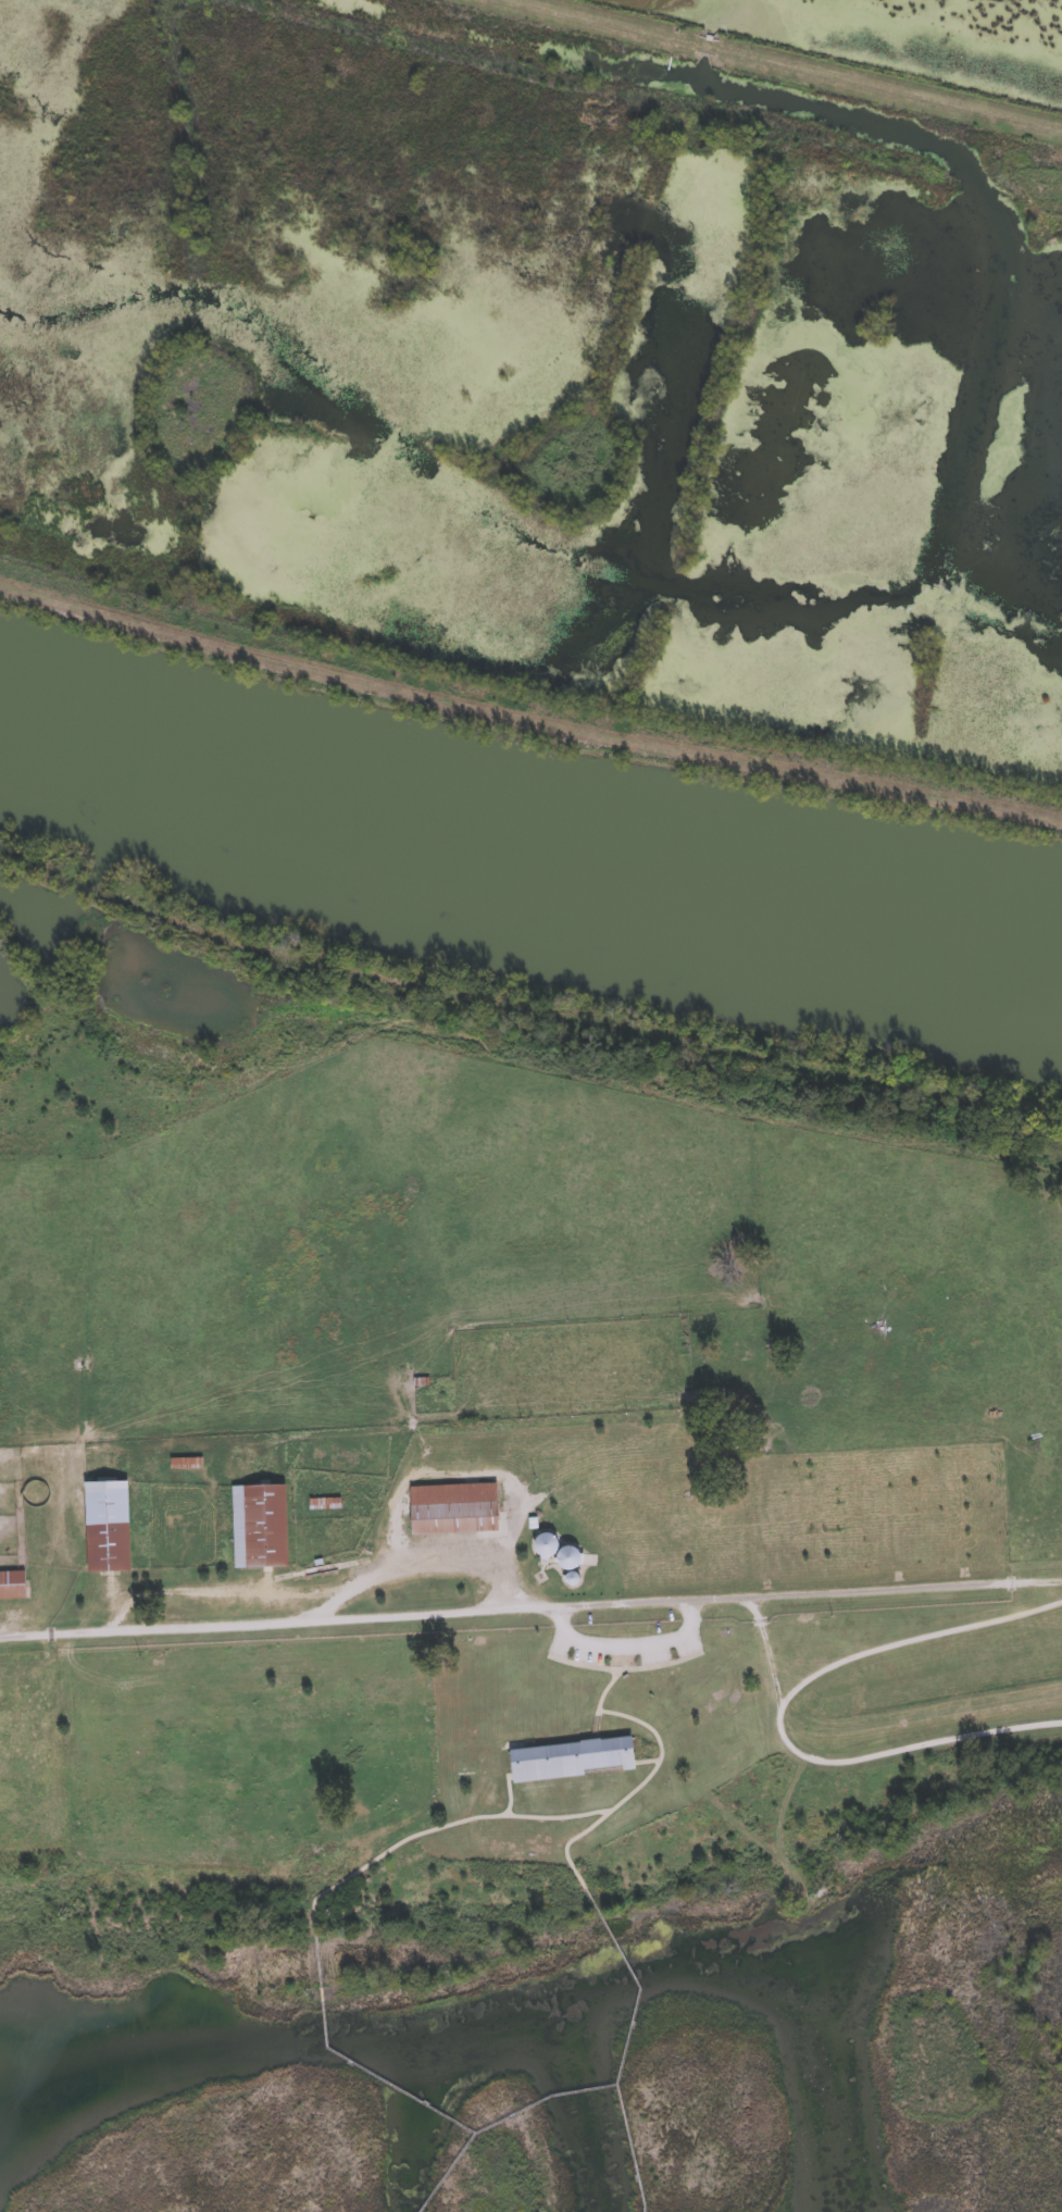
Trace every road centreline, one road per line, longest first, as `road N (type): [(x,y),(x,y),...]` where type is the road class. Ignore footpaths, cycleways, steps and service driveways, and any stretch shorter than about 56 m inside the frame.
road 1 (residential): [(0,1637),(1061,1574)]
road 2 (residential): [(521,0),(1061,130)]
road 3 (residential): [(317,1619),(367,1573),(453,1541),(470,1541),(490,1558),(492,1610)]
road 4 (residential): [(189,1593),(333,1585),(367,1573)]

